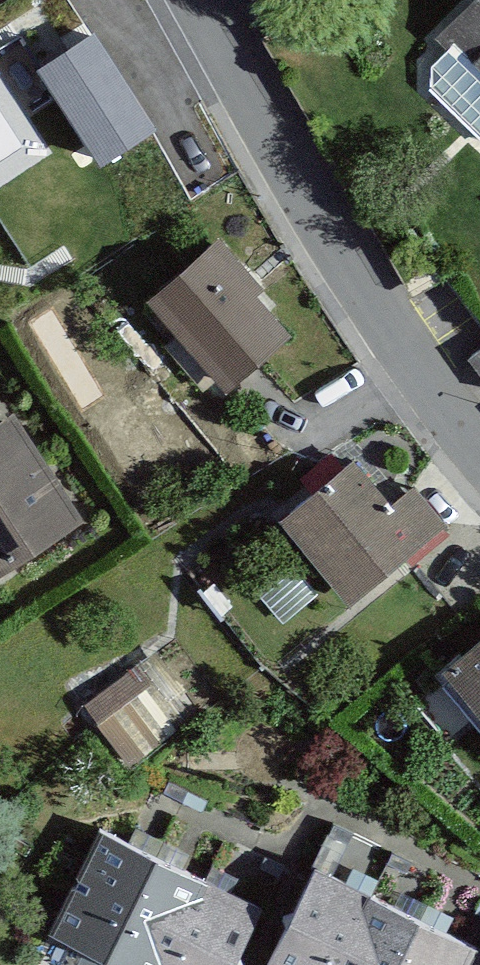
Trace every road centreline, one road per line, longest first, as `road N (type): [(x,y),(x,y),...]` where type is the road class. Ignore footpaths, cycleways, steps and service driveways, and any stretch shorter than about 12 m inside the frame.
road 1 (residential): [(479,462),(336,254),(206,7)]

